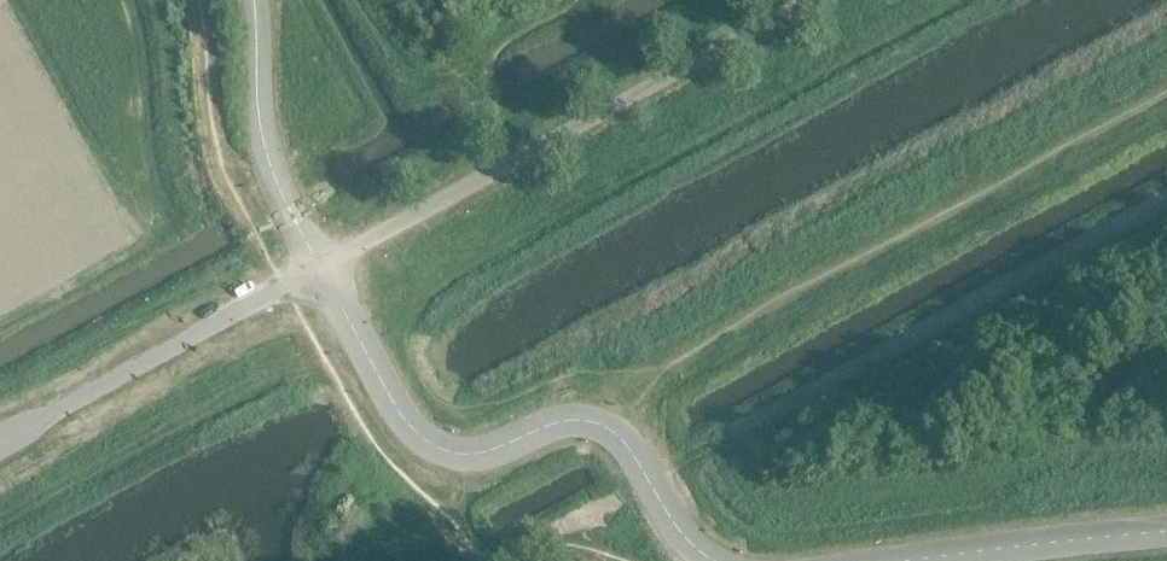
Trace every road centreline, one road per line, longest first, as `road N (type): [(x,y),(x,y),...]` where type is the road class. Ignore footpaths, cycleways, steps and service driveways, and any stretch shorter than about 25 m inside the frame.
road 1 (tertiary): [(319,267),(423,438),(462,454),(486,453),(563,419),(597,421),(623,439),(676,526),(712,560)]
road 2 (unclassified): [(0,442),(319,267)]
road 3 (tertiary): [(879,560),(1166,533)]
road 4 (unclassified): [(251,0),(260,144),(319,267)]

